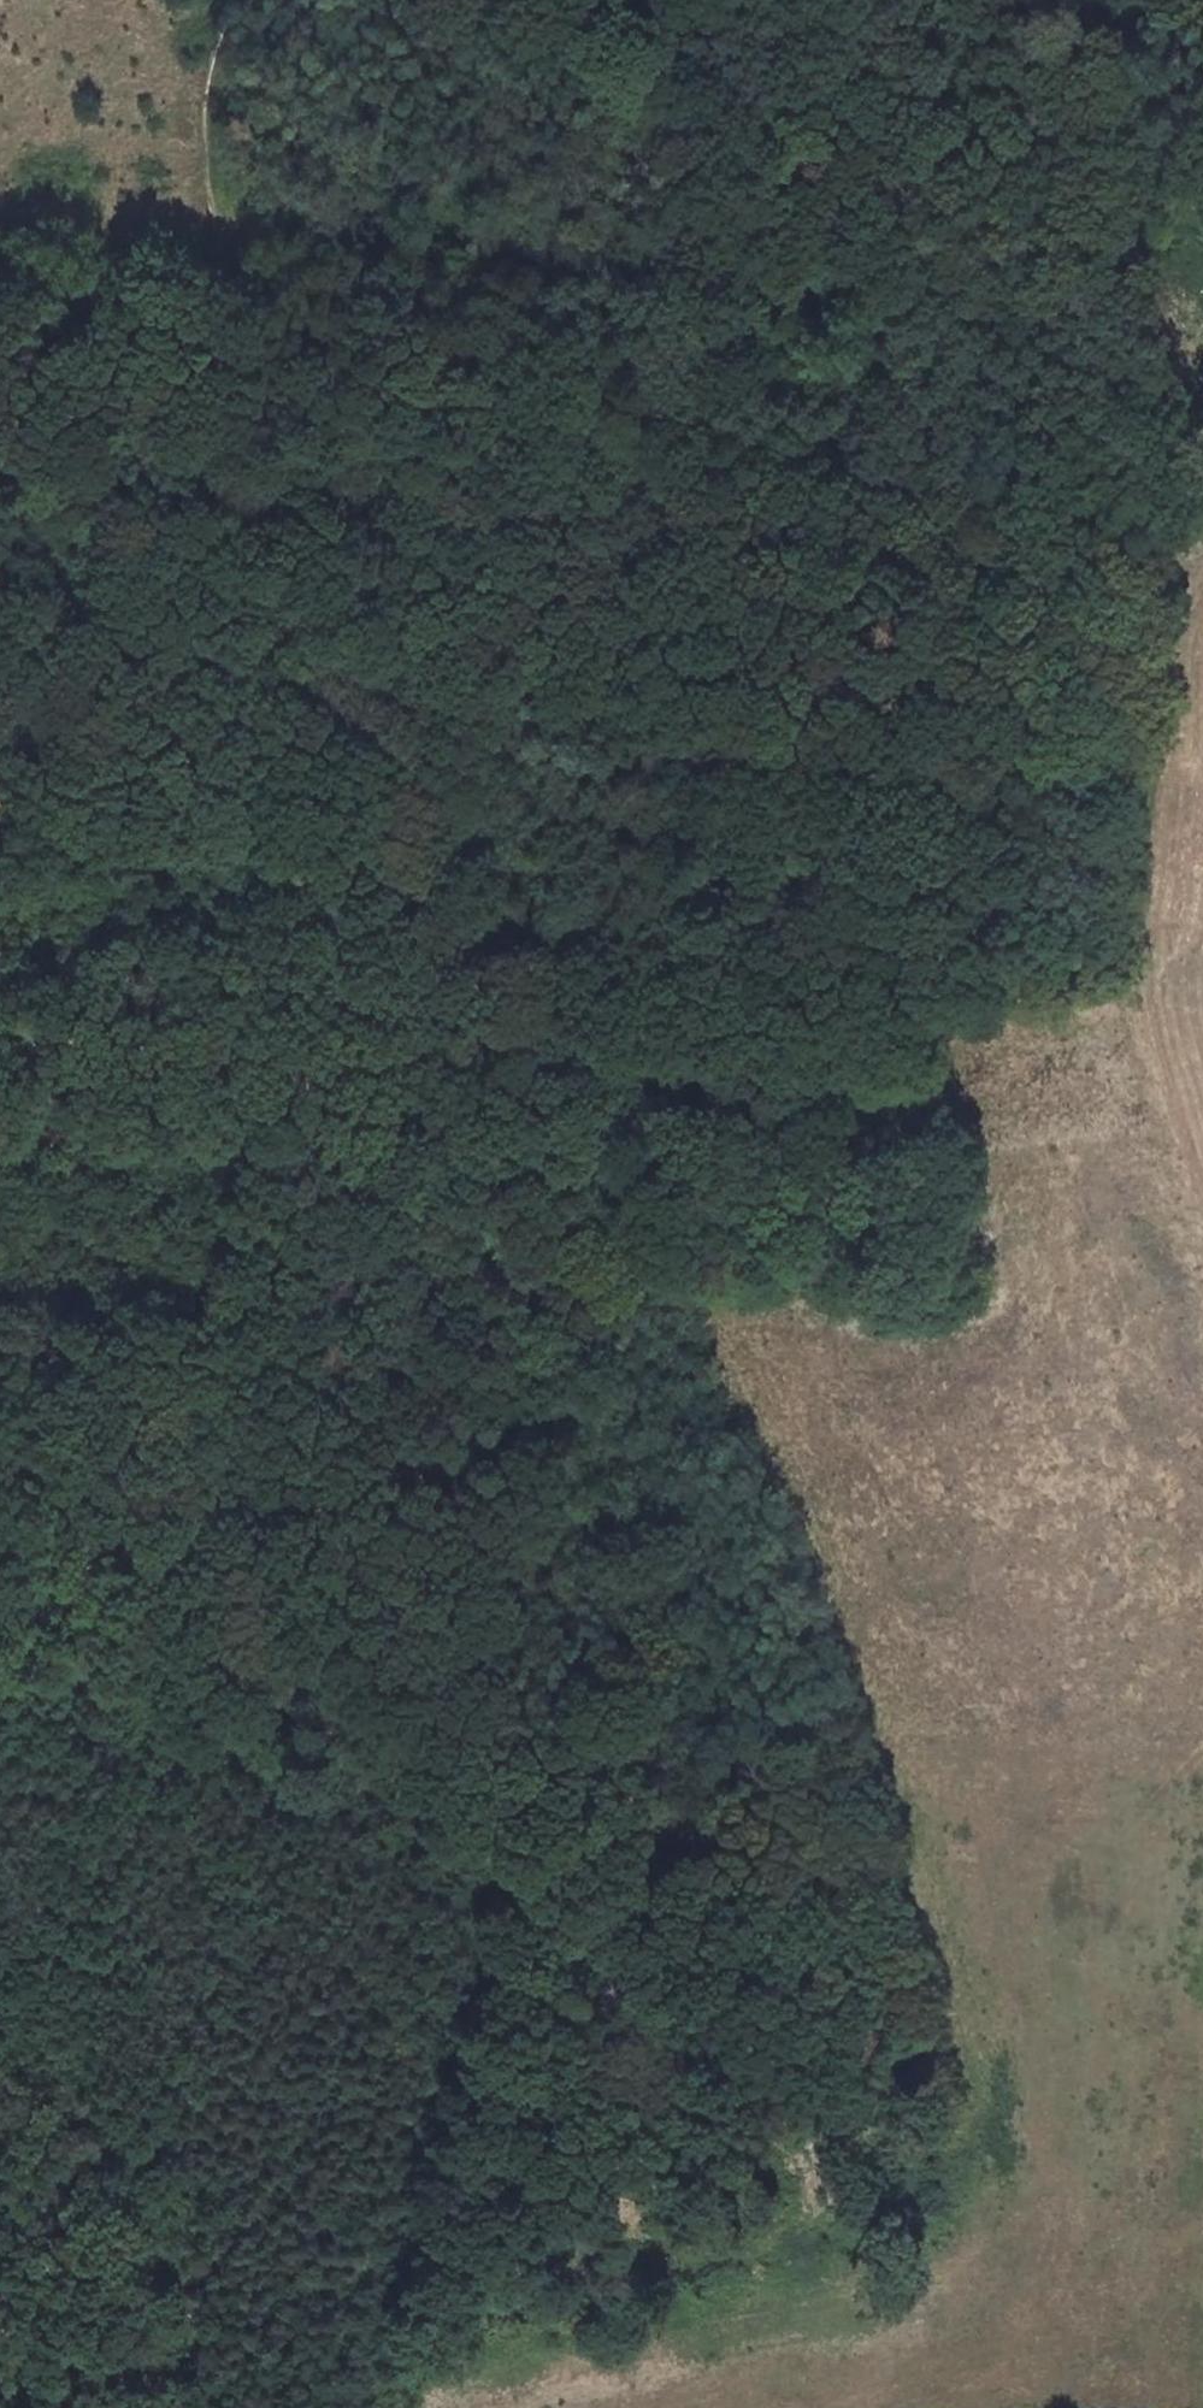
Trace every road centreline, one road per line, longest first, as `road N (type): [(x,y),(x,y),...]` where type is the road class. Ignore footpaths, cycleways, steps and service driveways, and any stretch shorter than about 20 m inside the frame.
road 1 (track): [(243,0),(209,74),(201,127),(218,291),(204,341),(180,382),(0,528)]
road 2 (track): [(0,2074),(133,2243),(202,2407)]

